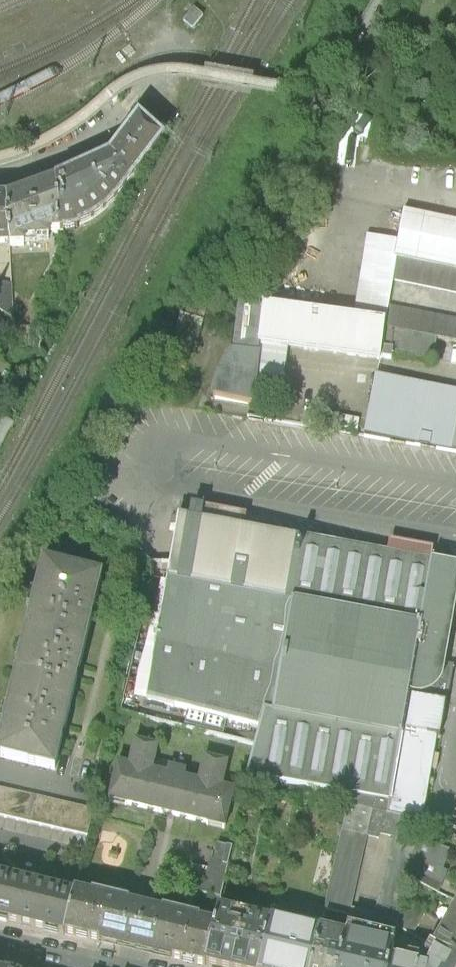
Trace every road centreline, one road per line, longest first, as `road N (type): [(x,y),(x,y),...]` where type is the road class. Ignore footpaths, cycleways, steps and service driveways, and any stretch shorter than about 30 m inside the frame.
road 1 (residential): [(0,177),(64,154),(114,117)]

